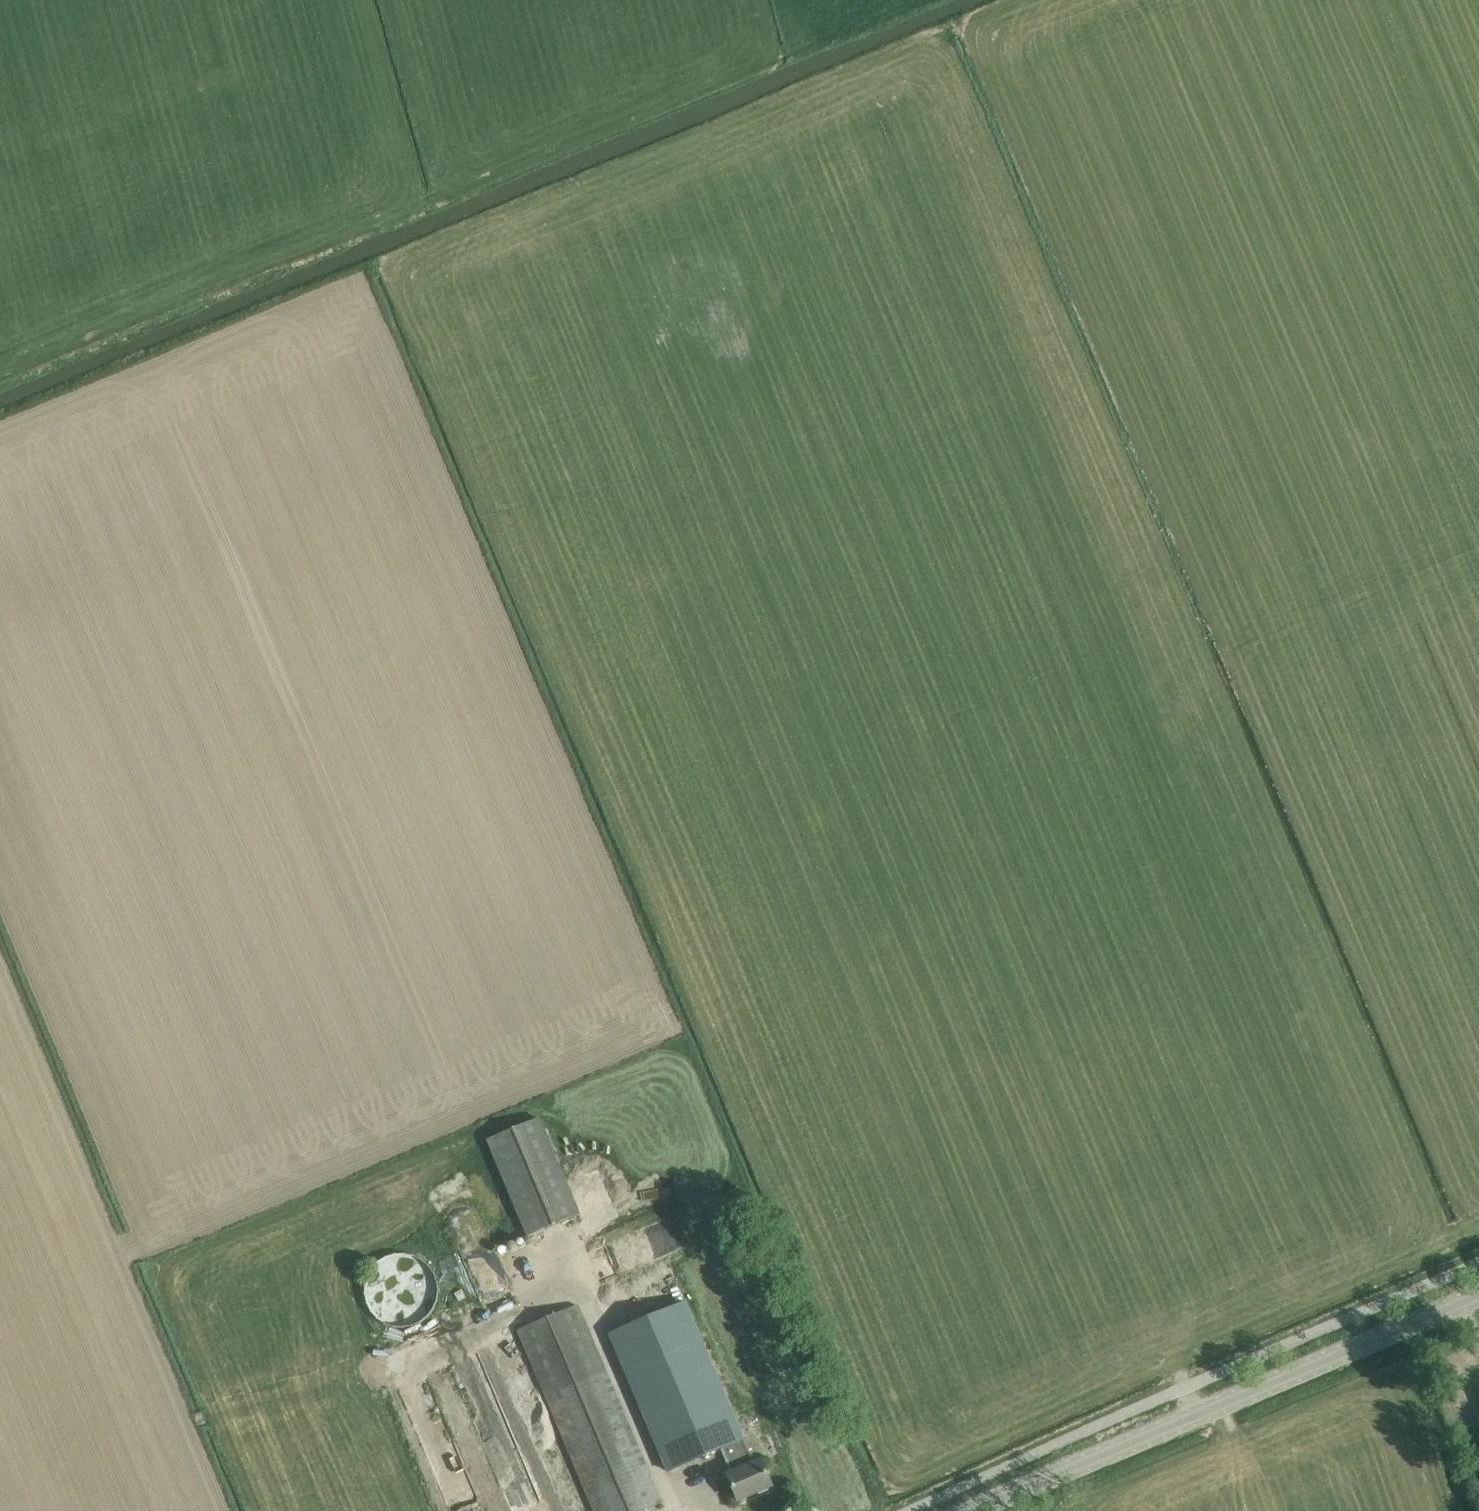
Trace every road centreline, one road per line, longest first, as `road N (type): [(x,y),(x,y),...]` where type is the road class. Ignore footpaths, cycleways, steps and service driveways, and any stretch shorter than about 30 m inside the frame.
road 1 (unclassified): [(985,1510),(1478,1299)]

